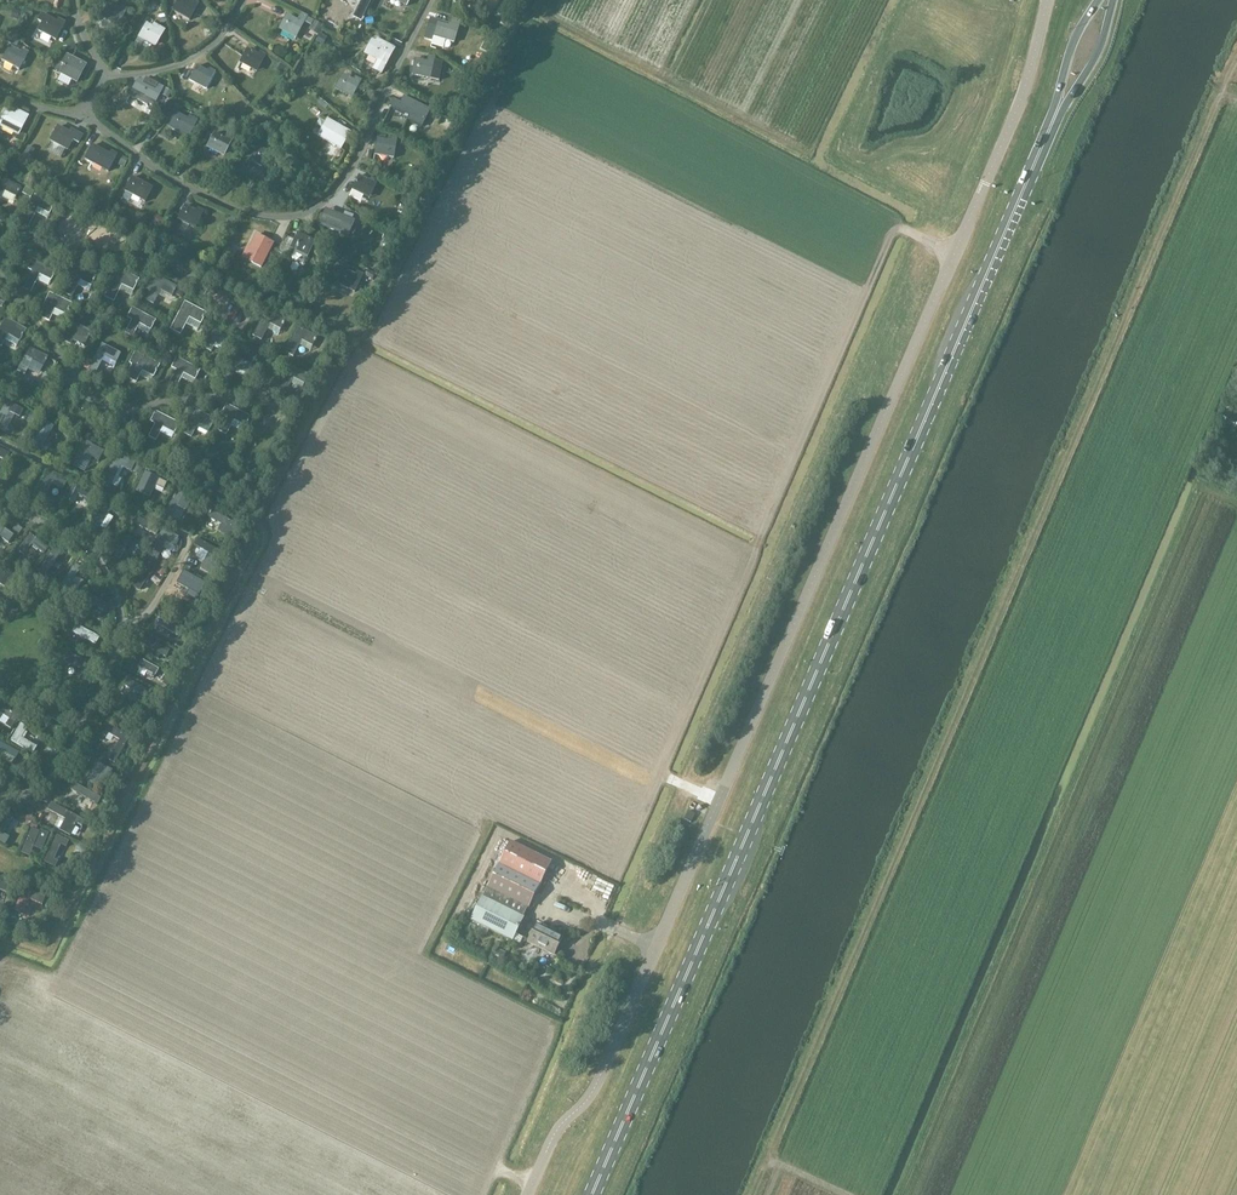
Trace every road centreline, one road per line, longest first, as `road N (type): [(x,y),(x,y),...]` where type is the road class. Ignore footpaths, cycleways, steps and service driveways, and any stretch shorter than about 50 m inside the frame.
road 1 (unclassified): [(1047,0),(1021,100),(597,1083),(555,1133),(527,1194)]
road 2 (track): [(750,1194),(1236,53)]
road 3 (primary): [(591,1194),(1055,115)]
road 4 (track): [(663,776),(259,573),(362,359),(754,554)]
road 5 (track): [(362,359),(529,8),(807,152)]
road 6 (track): [(955,251),(898,229),(888,240),(663,776)]
road 7 (track): [(717,801),(663,776),(615,879),(487,815),(417,949)]
road 8 (track): [(532,1185),(493,1167),(553,1025)]
road 9 (track): [(0,933),(41,945),(65,900),(0,859)]
road 10 (primary): [(1055,115),(1098,53),(1112,0)]
road 11 (primary): [(1098,0),(1073,39),(1055,115)]

